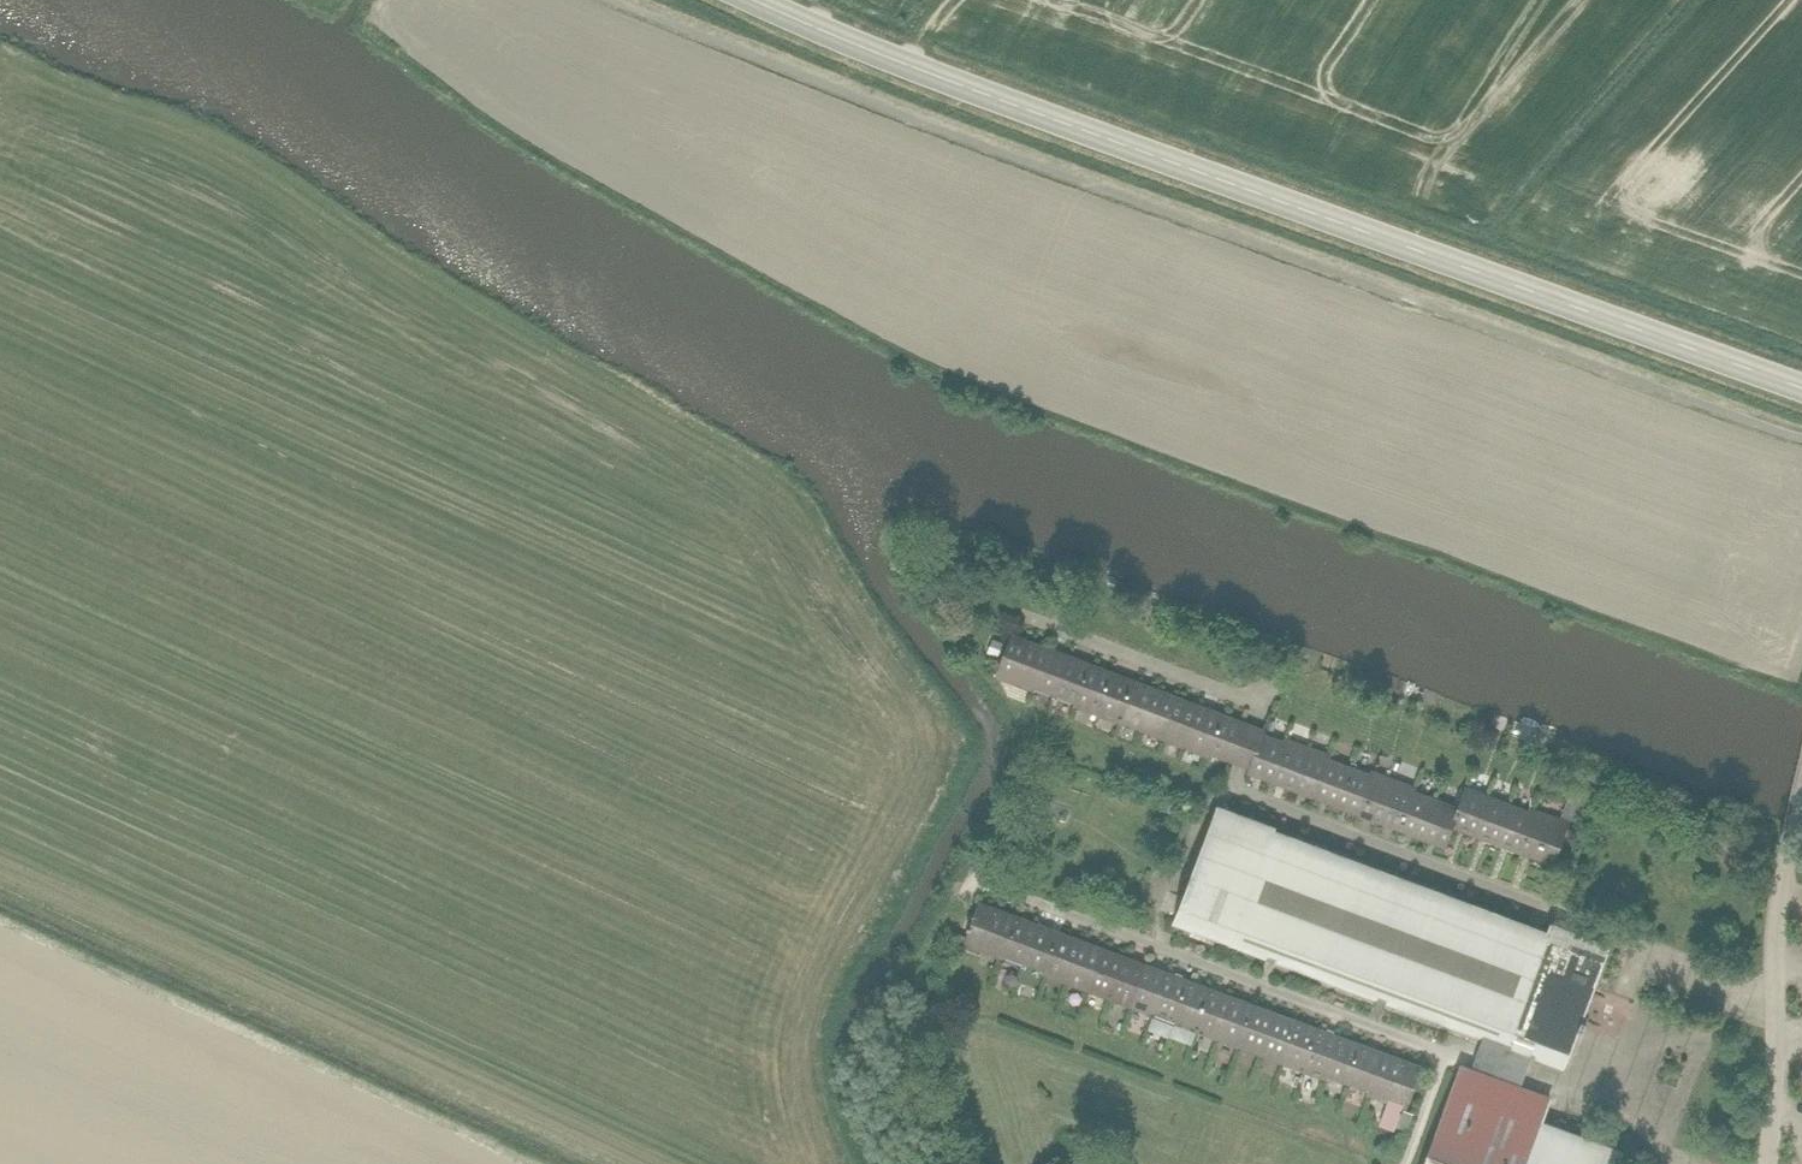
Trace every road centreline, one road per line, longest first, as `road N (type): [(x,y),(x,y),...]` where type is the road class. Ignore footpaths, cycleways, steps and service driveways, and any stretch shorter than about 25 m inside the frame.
road 1 (secondary): [(738,0),(968,94),(1801,394)]
road 2 (residential): [(1801,670),(1755,857),(1728,1163)]

